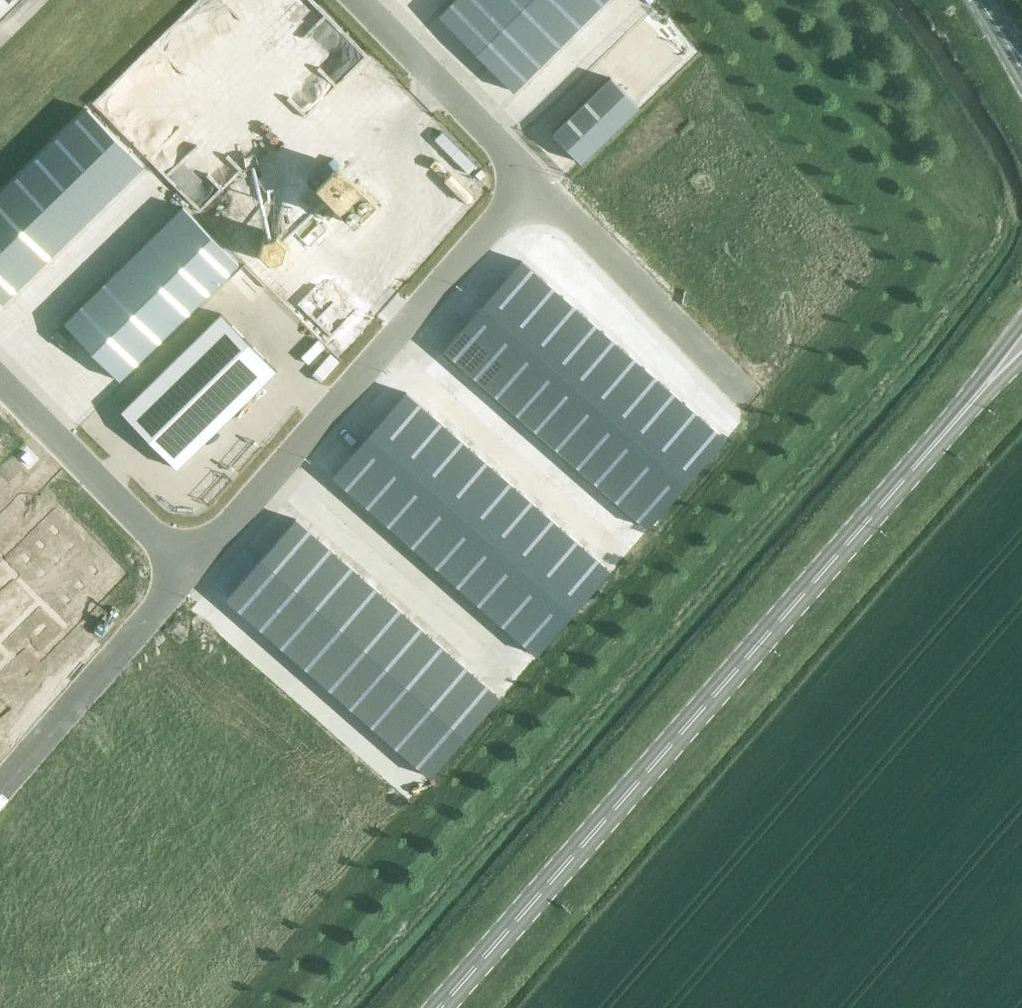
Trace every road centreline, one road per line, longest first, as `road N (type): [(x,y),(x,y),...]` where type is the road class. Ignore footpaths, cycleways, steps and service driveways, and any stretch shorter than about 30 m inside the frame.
road 1 (unclassified): [(0,379),(165,545),(221,544),(508,213),(511,184),(486,132),(358,0)]
road 2 (secondary): [(1021,342),(441,1007)]

